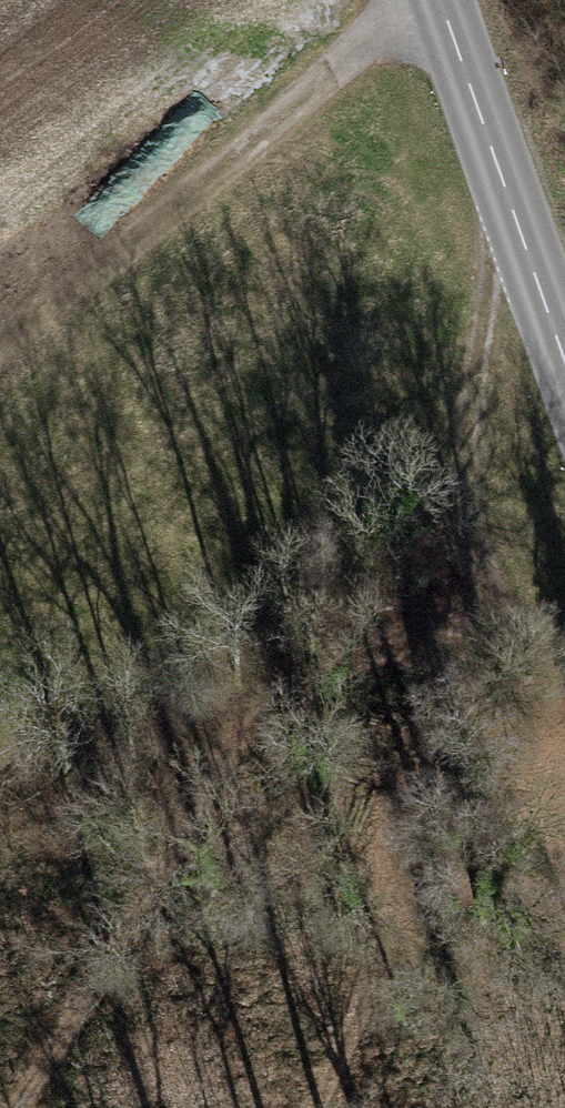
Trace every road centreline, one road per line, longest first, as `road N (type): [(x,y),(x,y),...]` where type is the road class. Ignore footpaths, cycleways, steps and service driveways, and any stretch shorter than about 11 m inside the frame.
road 1 (track): [(512,674),(359,652),(277,708),(202,784),(96,986)]
road 2 (track): [(440,1),(299,96),(0,339)]
road 3 (track): [(510,200),(475,384),(471,477),(512,674)]
road 4 (tertiary): [(564,358),(439,0)]
road 5 (track): [(512,674),(564,823)]

